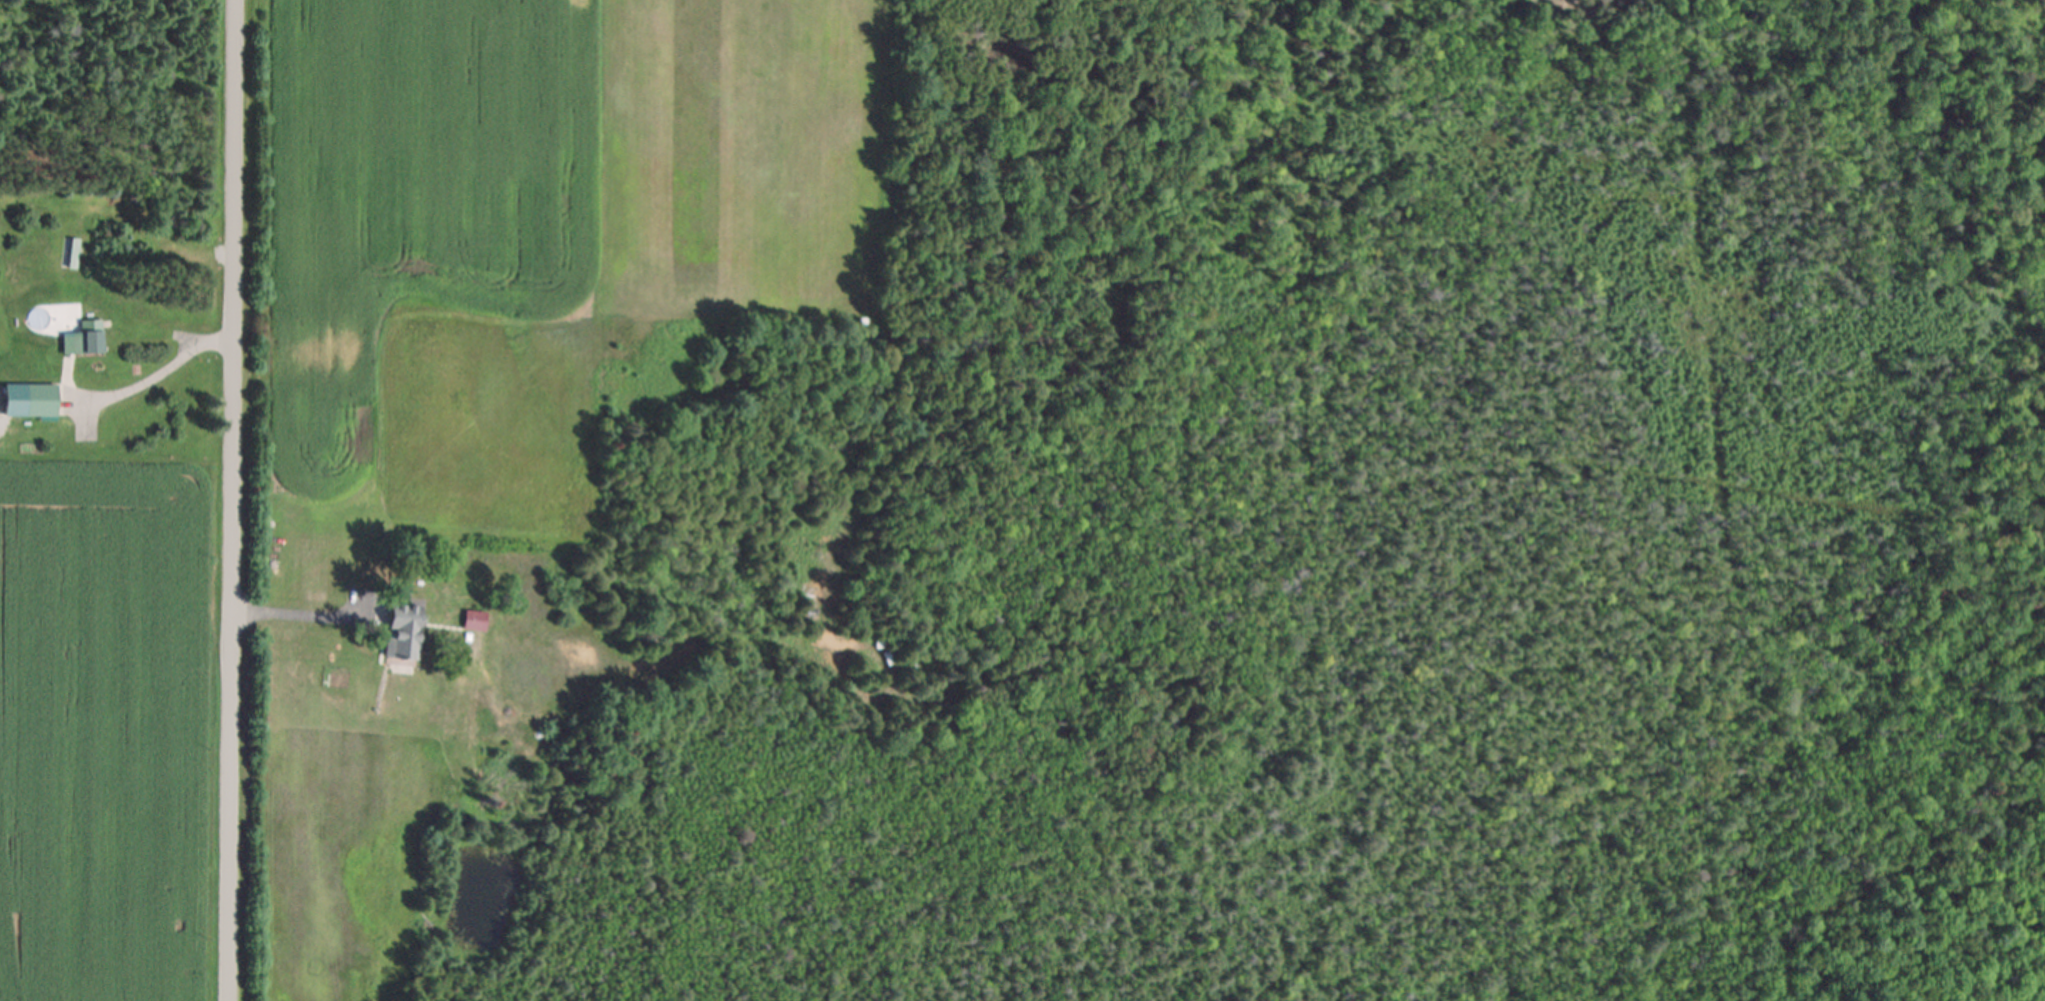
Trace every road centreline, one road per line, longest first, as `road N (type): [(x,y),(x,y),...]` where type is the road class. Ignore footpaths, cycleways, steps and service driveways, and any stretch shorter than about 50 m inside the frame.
road 1 (secondary): [(226,1000),(234,0)]

